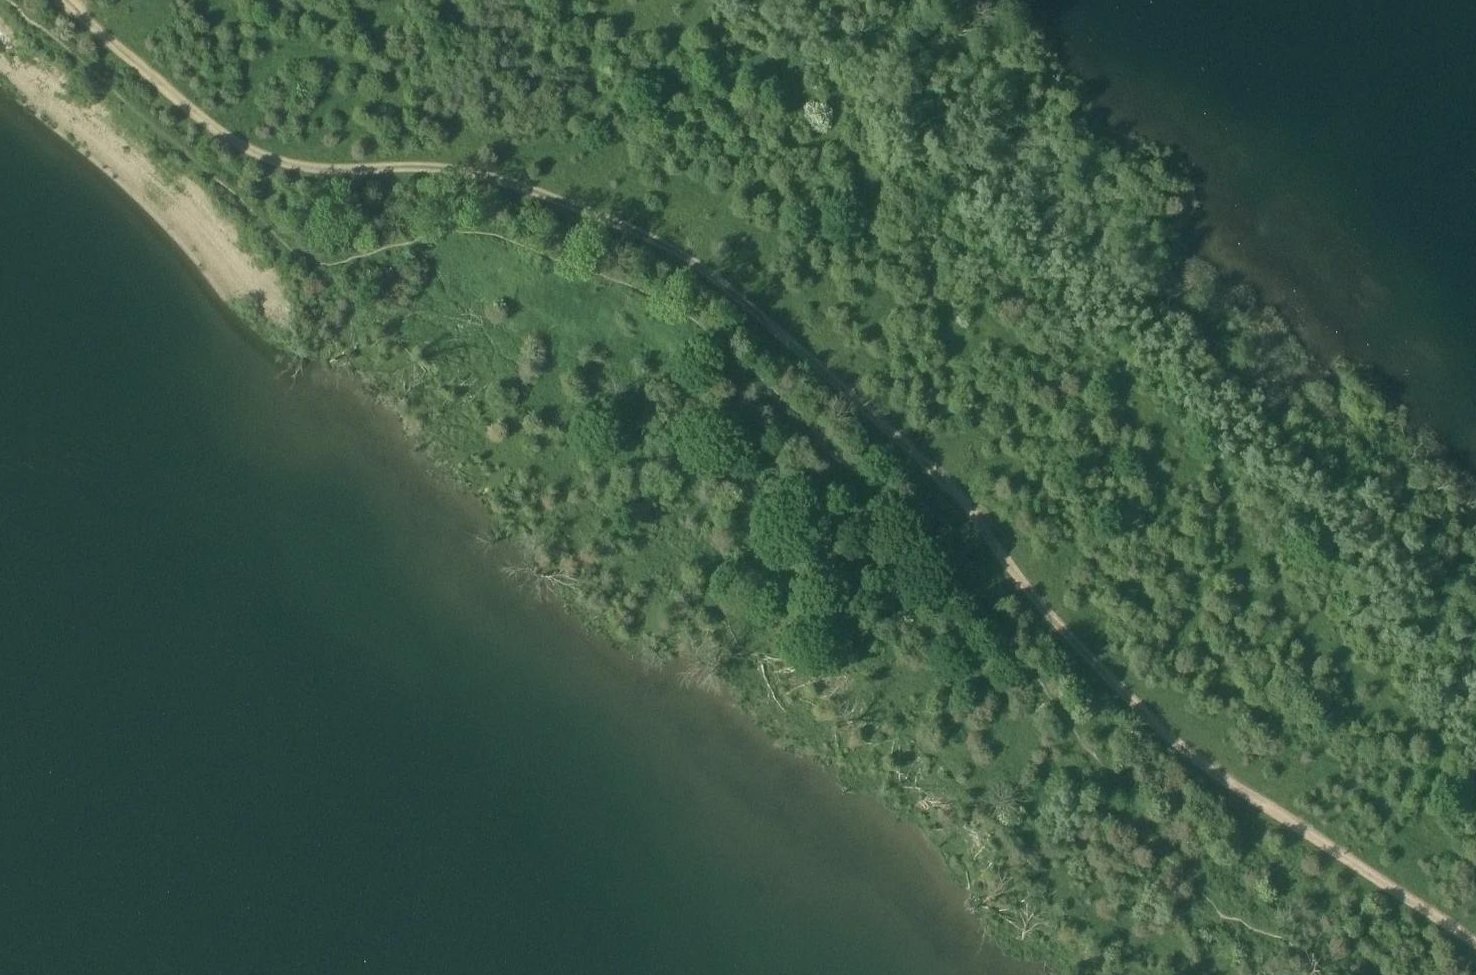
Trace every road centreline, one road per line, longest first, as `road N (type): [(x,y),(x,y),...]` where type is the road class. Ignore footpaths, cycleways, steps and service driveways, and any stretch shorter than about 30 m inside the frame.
road 1 (track): [(61,0),(212,128),(276,162),(351,171),(432,165),(484,175),(597,212),(701,267),(927,463),(1032,591),(1196,758),(1475,943)]

